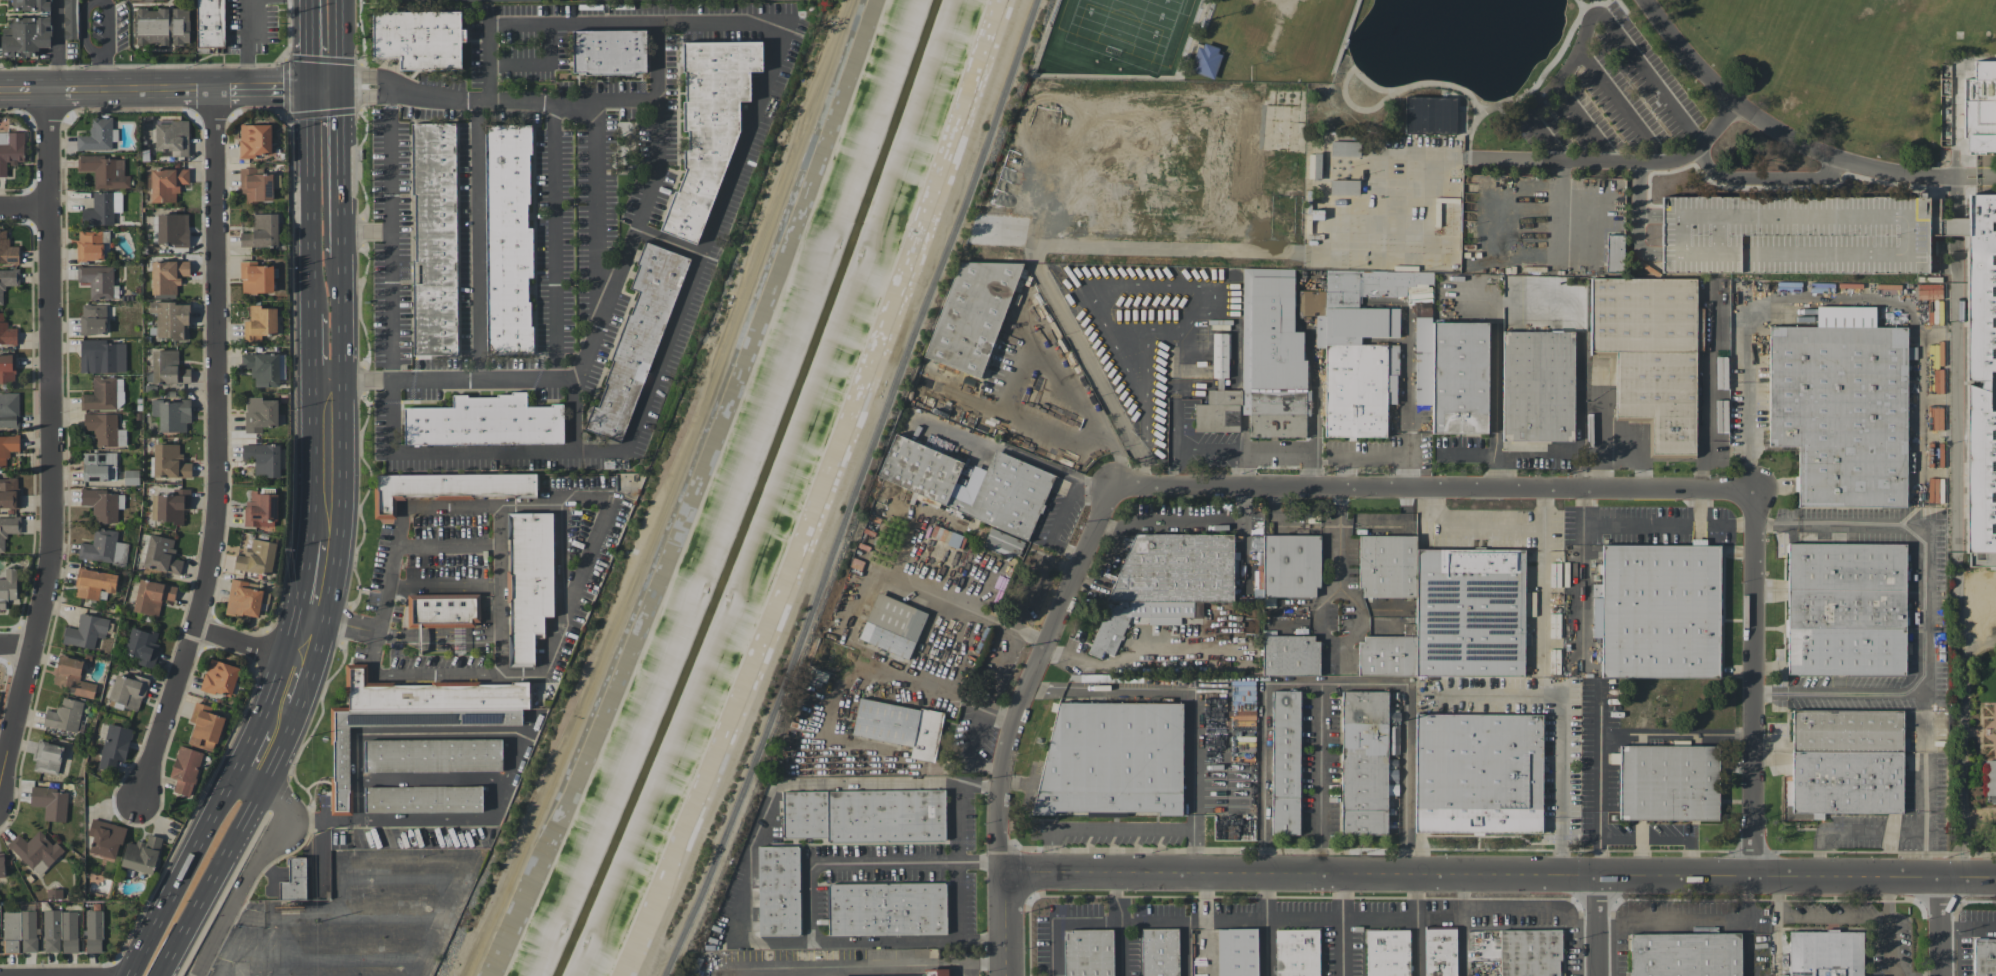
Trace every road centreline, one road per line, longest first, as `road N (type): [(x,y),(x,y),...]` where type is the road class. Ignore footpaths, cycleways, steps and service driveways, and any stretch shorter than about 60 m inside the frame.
road 1 (tertiary): [(1995,877),(1005,874)]
road 2 (primary): [(162,975),(263,792),(328,618),(344,477),(342,256)]
road 3 (residential): [(213,90),(216,525),(195,632),(137,799)]
road 4 (residential): [(50,91),(51,538),(0,776)]
road 5 (residential): [(1755,489),(1112,487)]
road 6 (residential): [(1112,487),(1003,760),(996,802),(1005,874)]
road 7 (residential): [(1647,0),(1738,103),(1796,143),(1903,178),(1975,180)]
road 8 (residential): [(1755,489),(1748,875)]
road 9 (residential): [(0,91),(311,89)]
road 10 (residential): [(1738,103),(1698,151),(1673,162),(1474,159)]
road 11 (primary): [(237,775),(130,975)]
road 12 (primary): [(311,89),(315,306)]
road 13 (primary): [(342,256),(341,89)]
road 14 (primary): [(316,379),(312,540)]
road 15 (primary): [(299,612),(261,728)]

